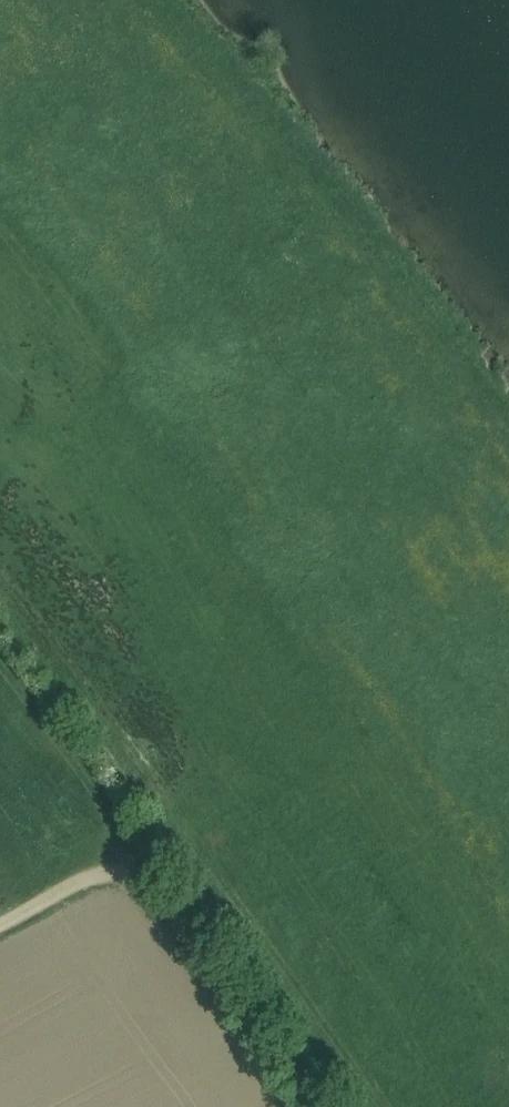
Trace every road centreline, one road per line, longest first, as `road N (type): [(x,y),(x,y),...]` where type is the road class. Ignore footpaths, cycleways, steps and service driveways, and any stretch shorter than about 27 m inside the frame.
road 1 (track): [(318,1106),(176,917),(136,880),(102,876),(0,924)]

